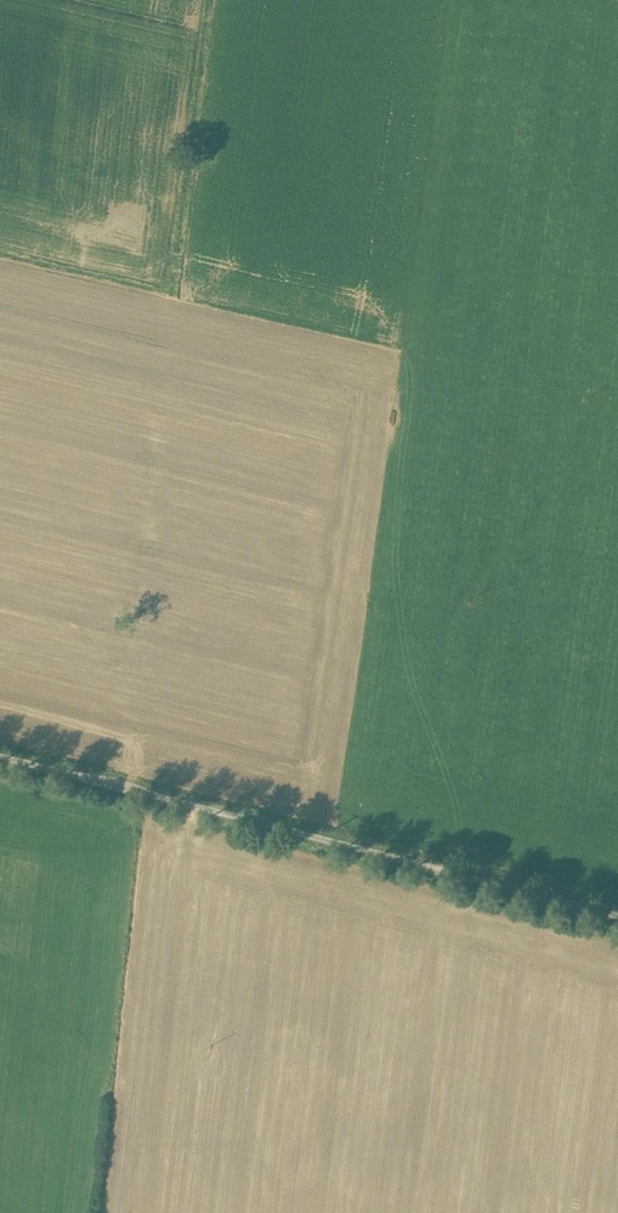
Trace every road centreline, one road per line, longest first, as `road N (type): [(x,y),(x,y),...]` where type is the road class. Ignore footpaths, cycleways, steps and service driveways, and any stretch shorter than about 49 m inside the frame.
road 1 (unclassified): [(0,755),(617,915)]

